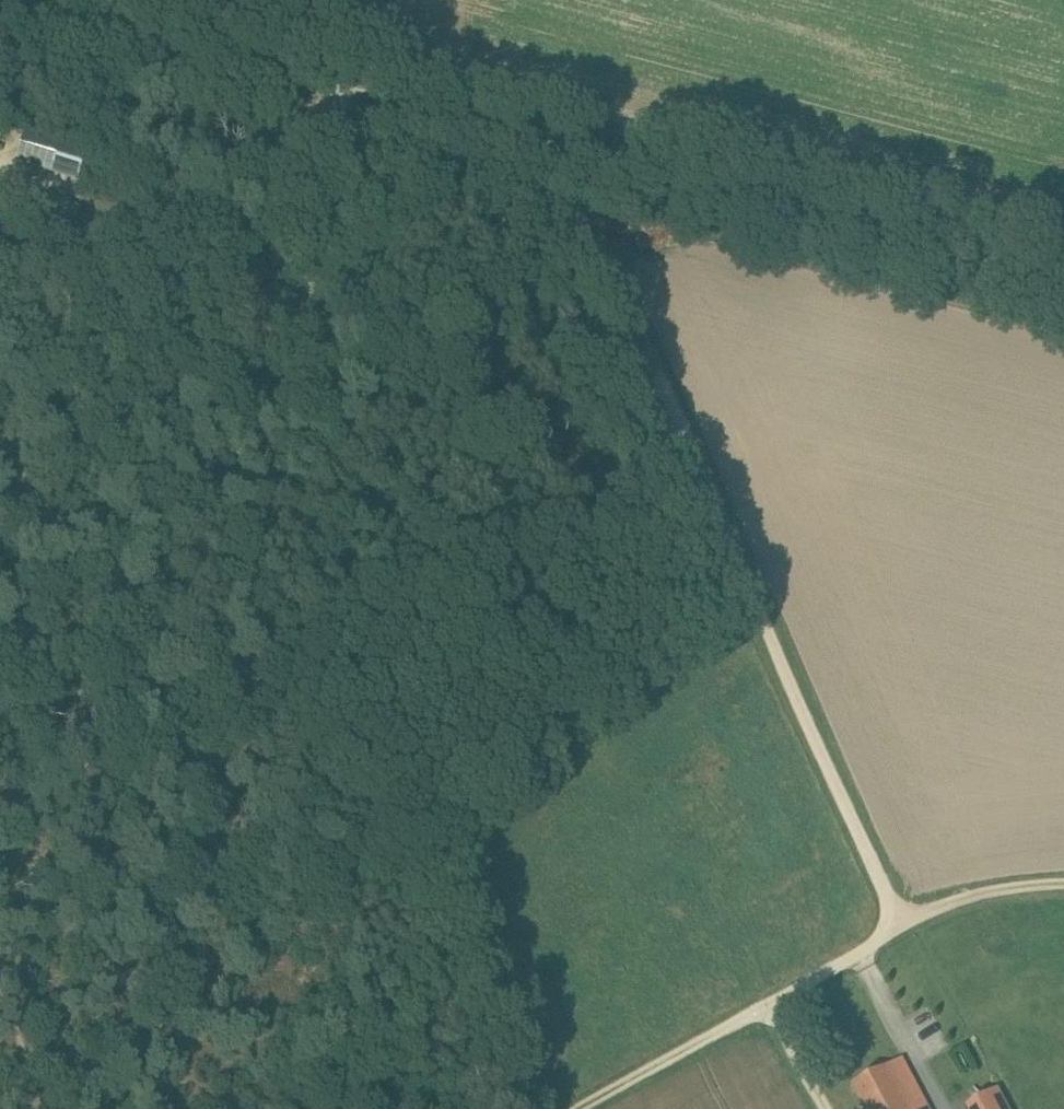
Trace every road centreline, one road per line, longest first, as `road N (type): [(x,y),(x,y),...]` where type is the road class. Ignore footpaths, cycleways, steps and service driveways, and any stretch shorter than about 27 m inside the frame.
road 1 (track): [(339,93),(395,154),(543,214),(594,262),(688,447),(907,932)]
road 2 (track): [(0,13),(298,91),(339,93)]
road 3 (track): [(1063,886),(963,904),(782,1002)]
road 4 (track): [(782,1002),(570,1108)]
road 5 (track): [(840,1108),(782,1002)]

